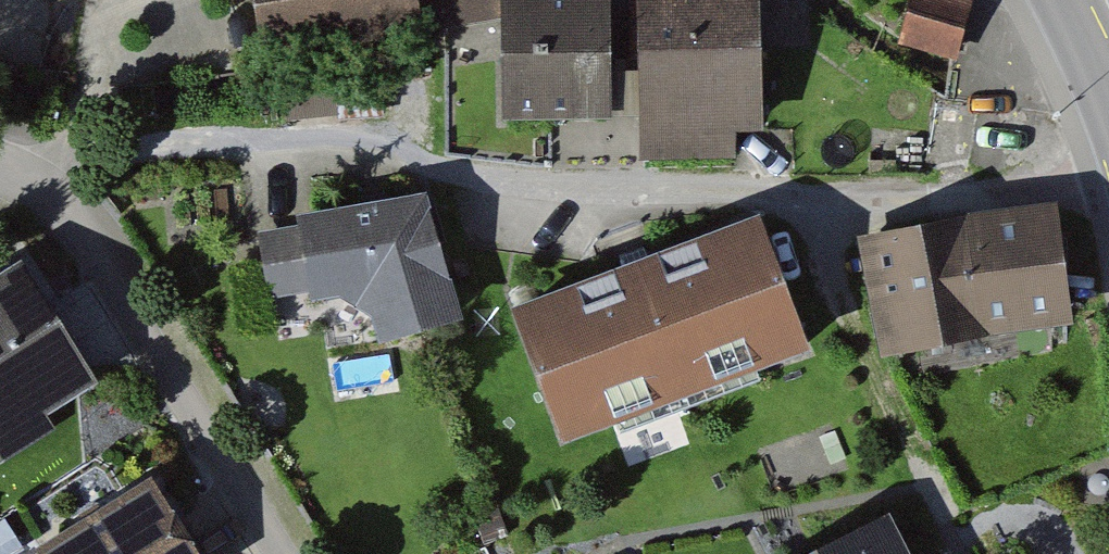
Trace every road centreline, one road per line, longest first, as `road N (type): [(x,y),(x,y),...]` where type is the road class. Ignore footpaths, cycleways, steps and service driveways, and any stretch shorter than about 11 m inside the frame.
road 1 (residential): [(276,553),(61,186),(0,170)]

